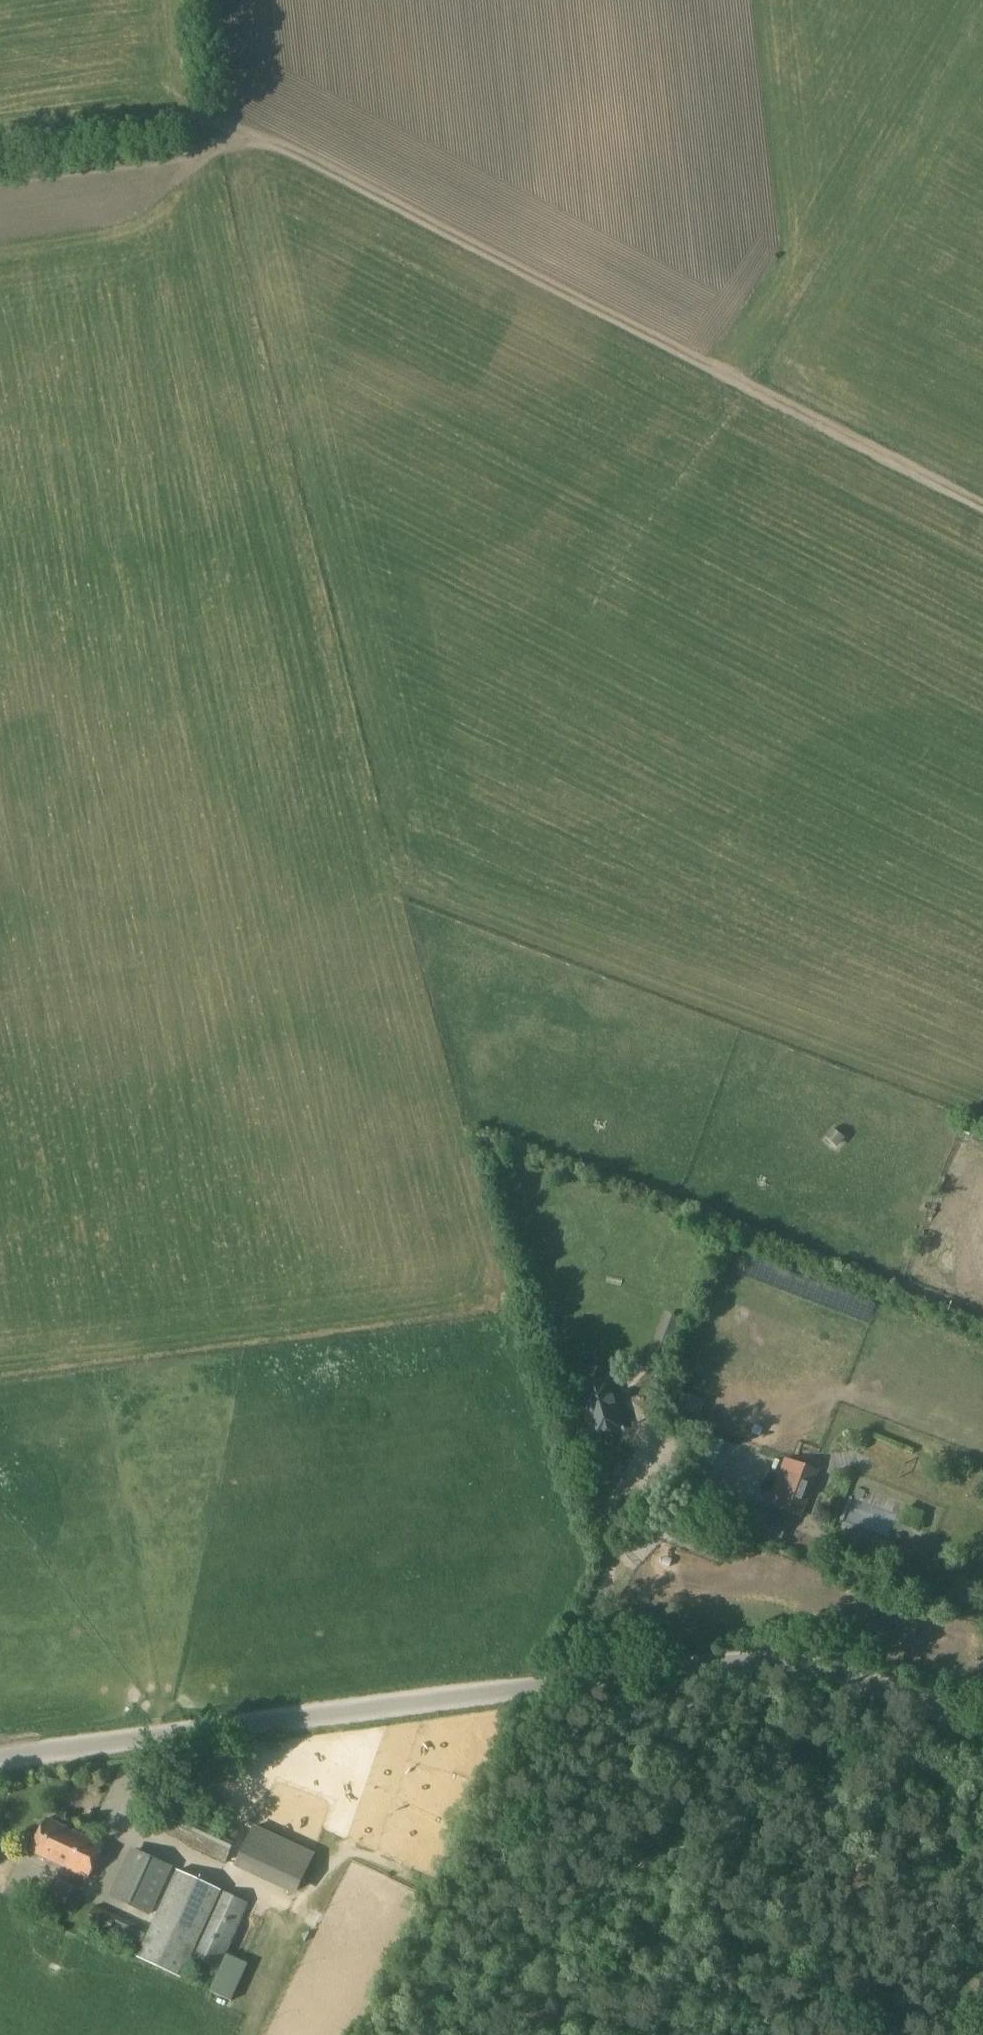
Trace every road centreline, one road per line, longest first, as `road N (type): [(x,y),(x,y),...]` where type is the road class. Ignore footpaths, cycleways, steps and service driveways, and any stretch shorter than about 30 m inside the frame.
road 1 (unclassified): [(982,1726),(818,1665),(749,1659),(0,1756)]

